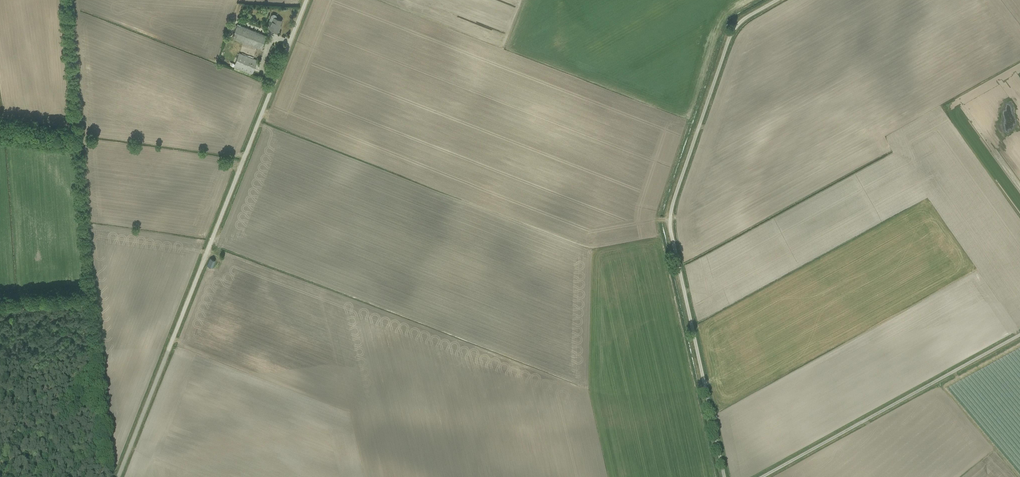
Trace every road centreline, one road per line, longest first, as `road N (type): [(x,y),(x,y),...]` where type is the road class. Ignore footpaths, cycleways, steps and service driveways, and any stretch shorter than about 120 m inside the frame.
road 1 (unclassified): [(308,0),(118,476)]
road 2 (unclassified): [(770,0),(735,28),(672,217),(726,476)]
road 3 (unclassified): [(760,476),(1019,335)]

